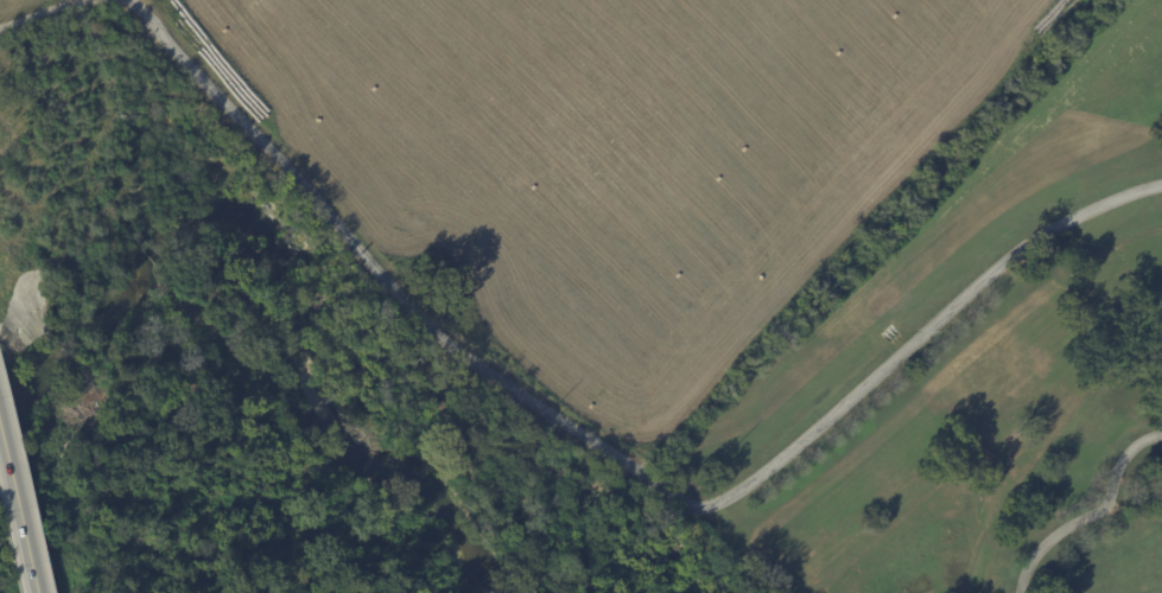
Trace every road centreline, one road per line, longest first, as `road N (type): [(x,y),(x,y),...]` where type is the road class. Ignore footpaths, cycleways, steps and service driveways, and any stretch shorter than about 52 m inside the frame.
road 1 (secondary): [(0,434),(37,592)]

